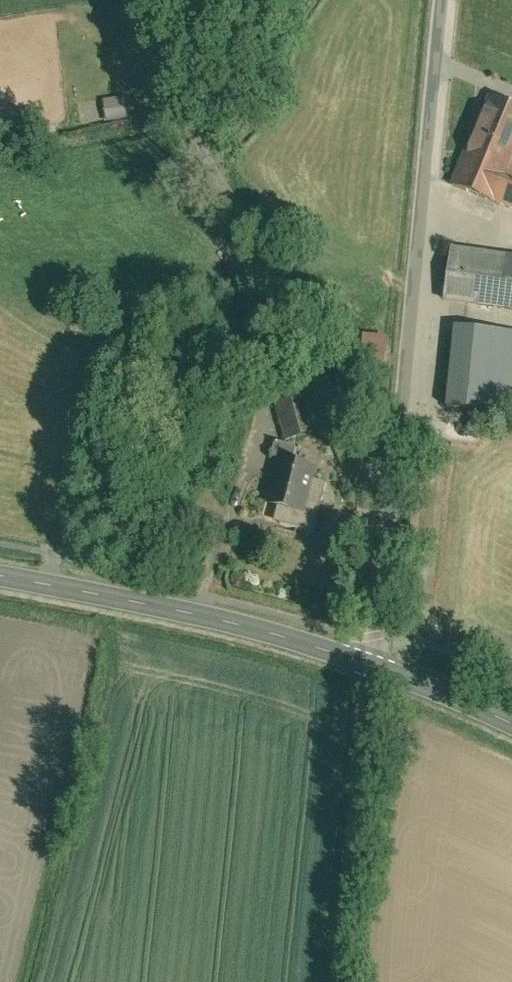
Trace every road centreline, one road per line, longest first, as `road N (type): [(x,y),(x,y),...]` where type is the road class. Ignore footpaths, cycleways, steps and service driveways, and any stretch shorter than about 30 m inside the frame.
road 1 (residential): [(377,664),(444,0)]
road 2 (tertiary): [(377,664),(150,601),(0,573)]
road 3 (unclassified): [(377,664),(342,981)]
road 4 (tertiary): [(511,722),(377,664)]

